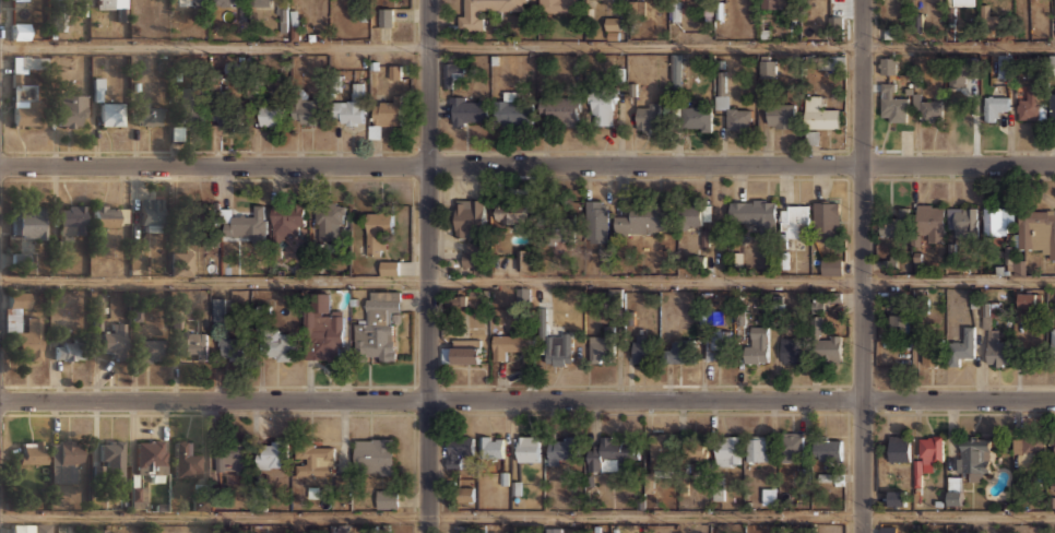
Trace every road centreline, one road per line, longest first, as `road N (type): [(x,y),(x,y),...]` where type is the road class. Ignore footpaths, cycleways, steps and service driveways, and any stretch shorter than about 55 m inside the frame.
road 1 (residential): [(1054,164),(0,164)]
road 2 (residential): [(1054,401),(0,401)]
road 3 (tertiary): [(862,0),(862,532)]
road 4 (residential): [(426,0),(426,532)]

